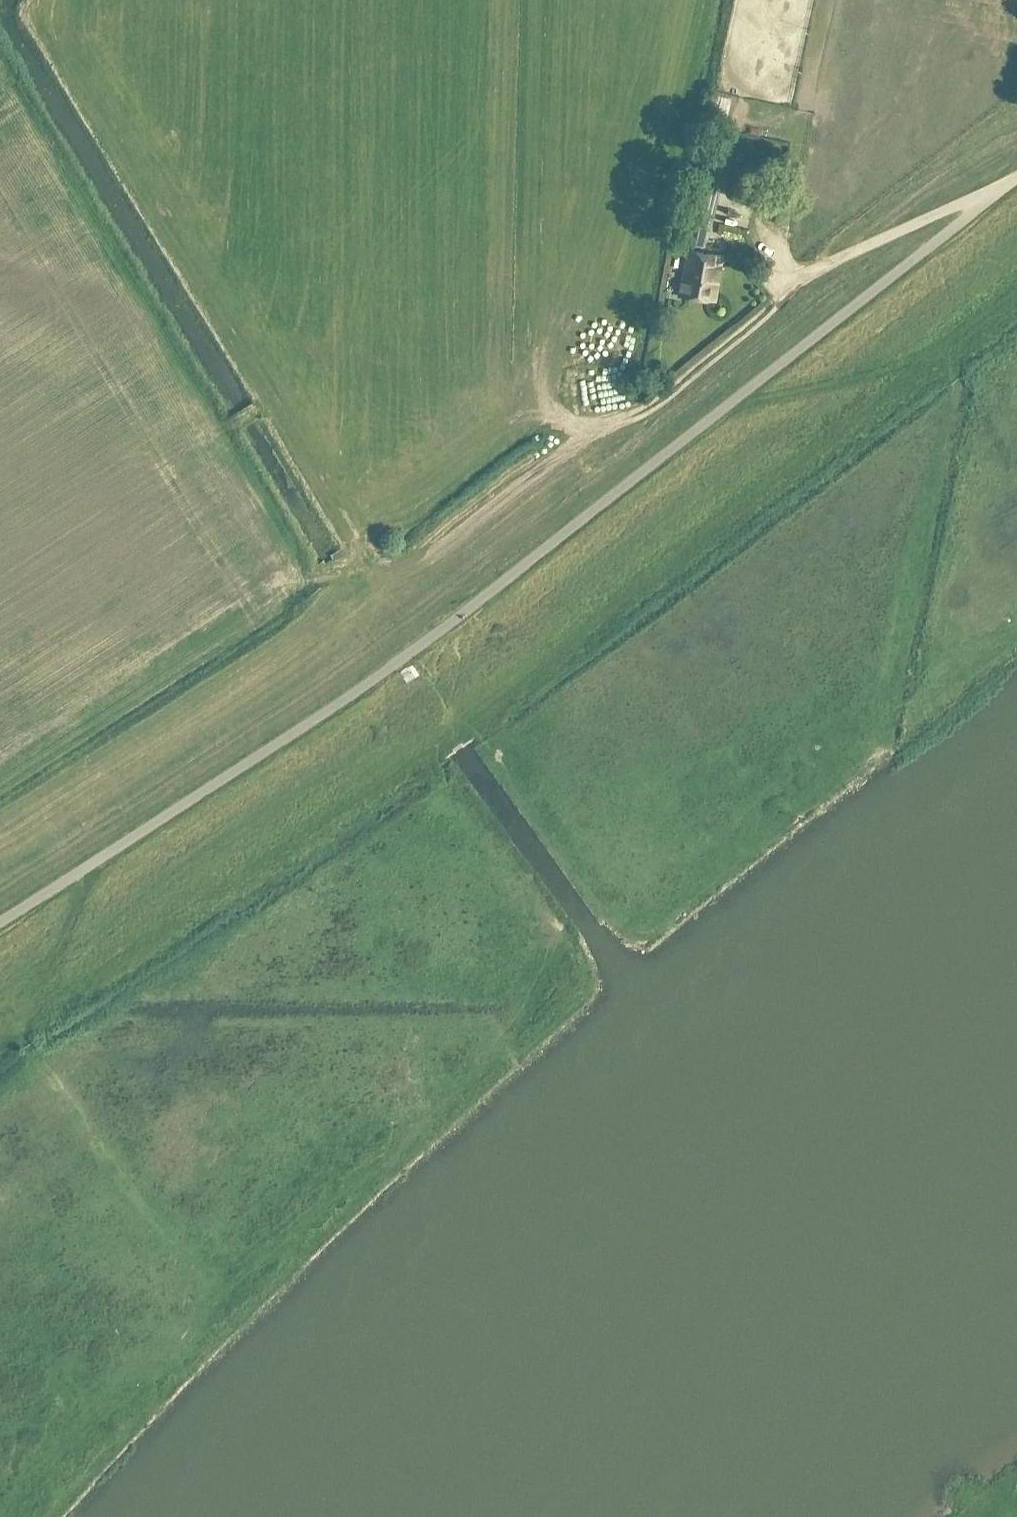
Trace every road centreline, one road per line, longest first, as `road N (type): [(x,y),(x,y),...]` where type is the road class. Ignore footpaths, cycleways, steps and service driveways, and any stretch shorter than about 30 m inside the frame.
road 1 (unclassified): [(0,918),(316,716),(477,600),(1016,174)]
road 2 (track): [(317,575),(379,576),(408,564),(550,458),(670,393),(788,288),(792,273)]

